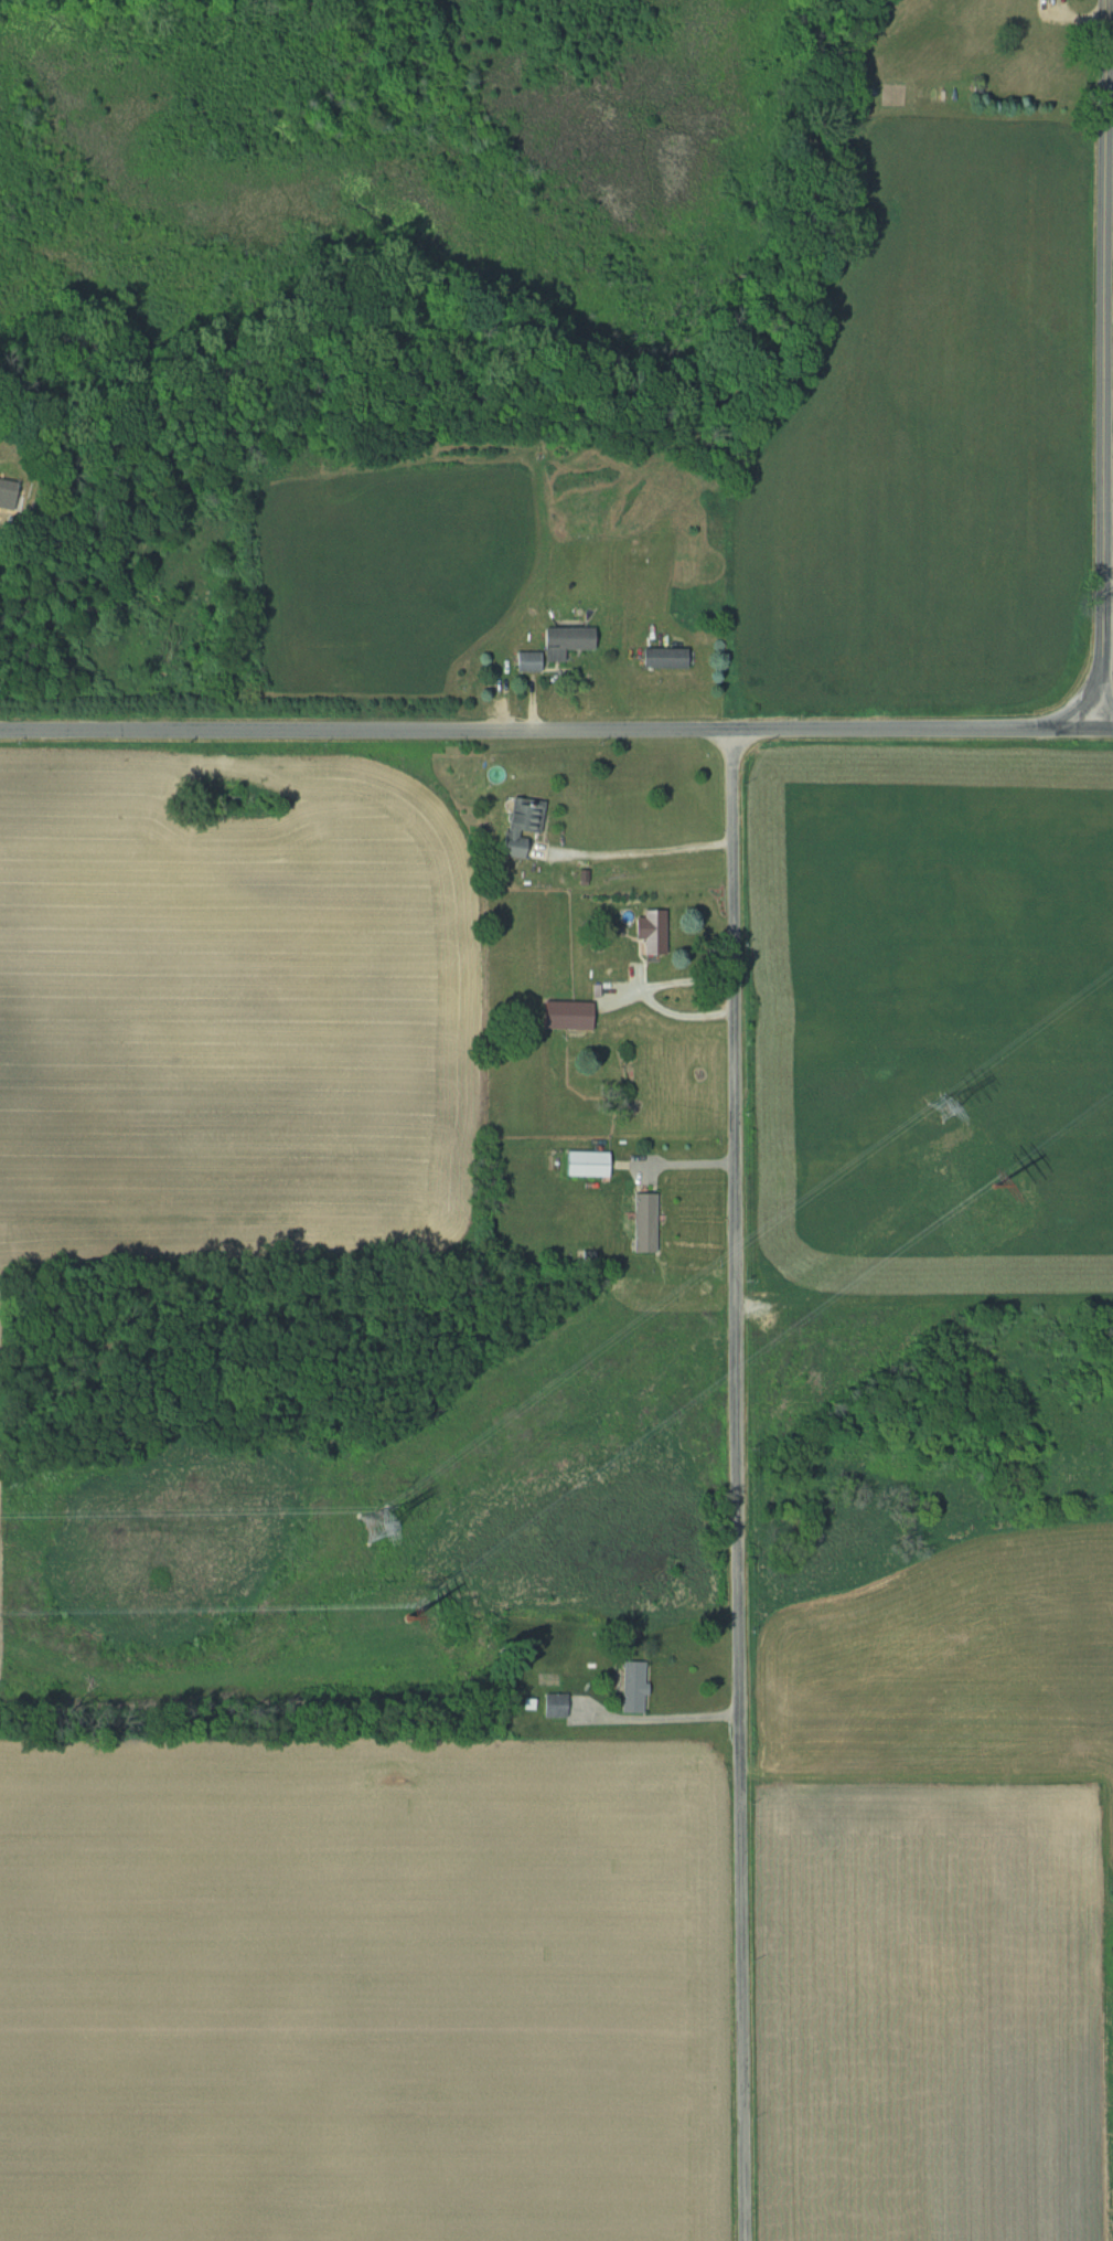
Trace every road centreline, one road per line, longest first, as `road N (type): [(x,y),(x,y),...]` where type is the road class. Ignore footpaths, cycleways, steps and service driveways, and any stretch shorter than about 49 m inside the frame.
road 1 (residential): [(745,2240),(734,729)]
road 2 (tertiary): [(0,729),(1101,729)]
road 3 (tertiary): [(1101,729),(1106,0)]

